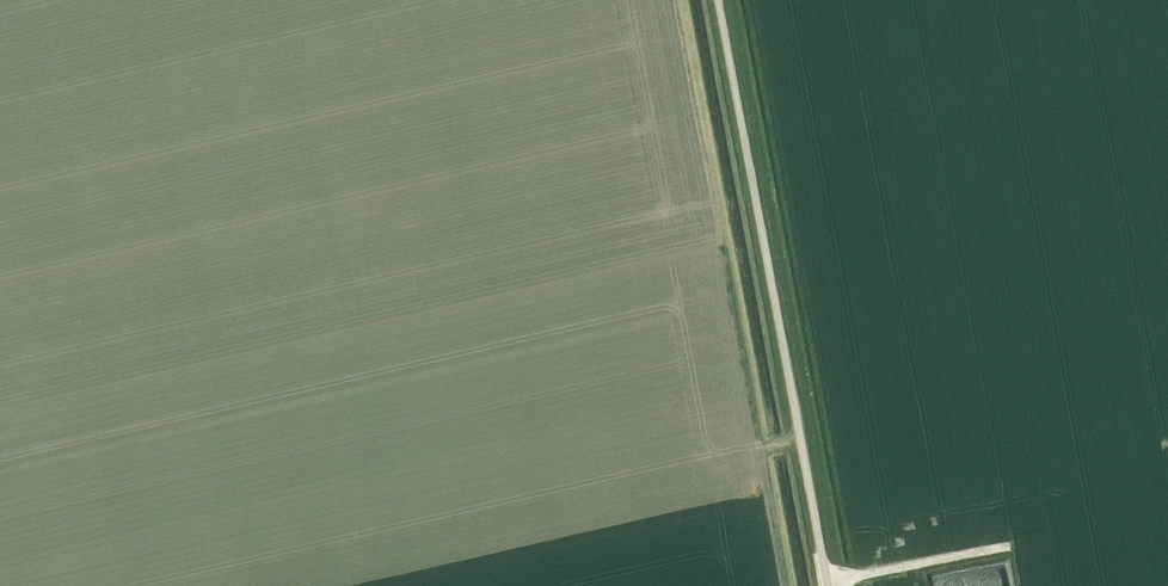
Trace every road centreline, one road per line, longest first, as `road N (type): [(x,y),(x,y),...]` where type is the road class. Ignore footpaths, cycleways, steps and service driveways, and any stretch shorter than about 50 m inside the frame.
road 1 (unclassified): [(828,585),(717,0)]

